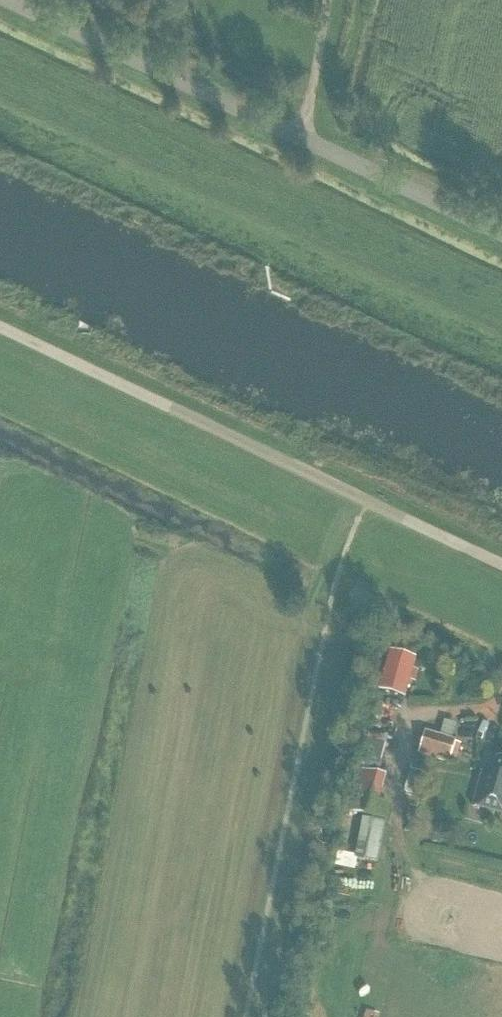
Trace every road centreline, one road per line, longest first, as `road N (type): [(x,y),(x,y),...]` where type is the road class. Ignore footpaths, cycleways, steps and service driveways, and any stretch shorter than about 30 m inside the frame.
road 1 (unclassified): [(501,563),(0,327)]
road 2 (unclassified): [(501,240),(0,10)]

